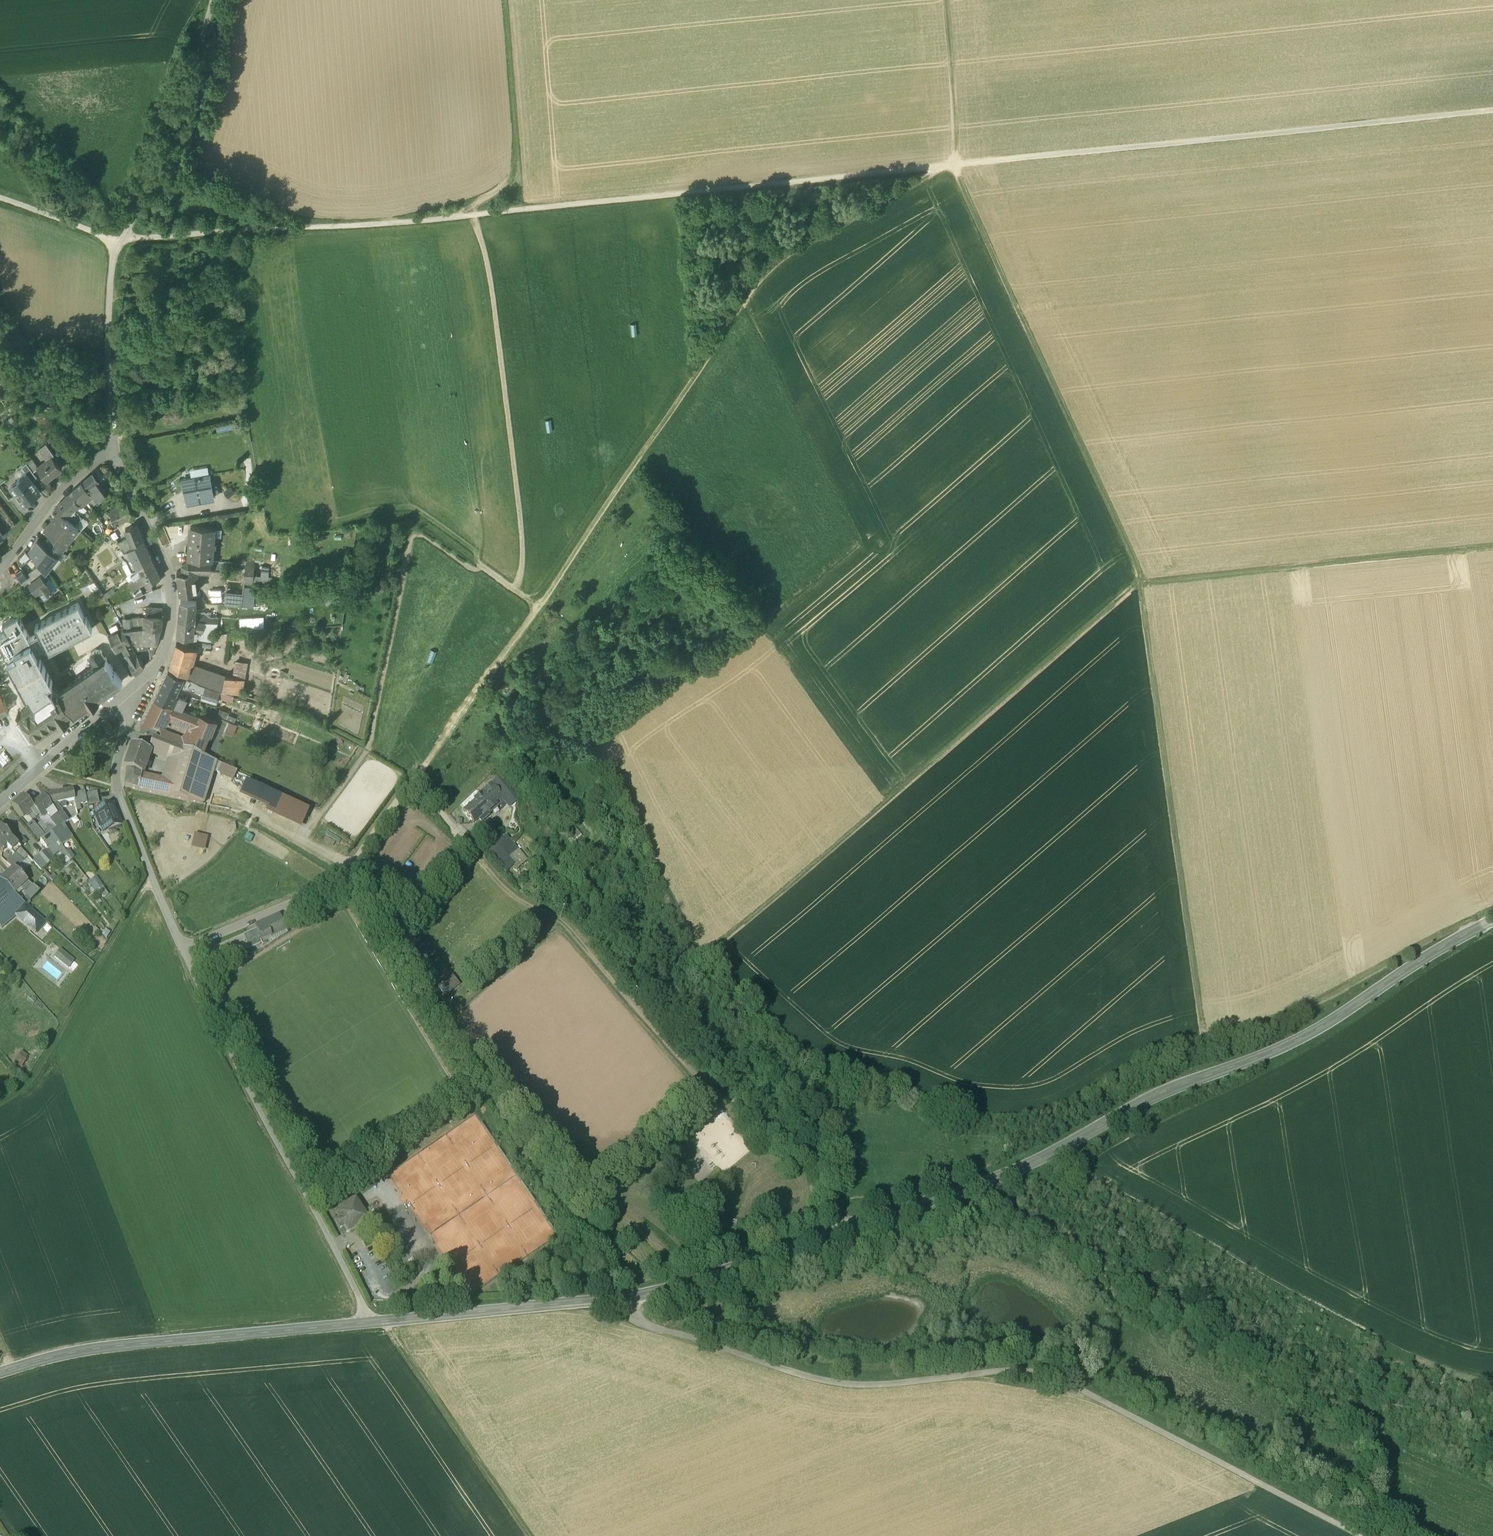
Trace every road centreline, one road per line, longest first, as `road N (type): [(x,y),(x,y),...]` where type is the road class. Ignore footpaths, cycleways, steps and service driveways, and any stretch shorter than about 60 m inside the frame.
road 1 (secondary): [(1492,921),(1323,1024),(1152,1096),(1036,1161),(688,1283),(630,1297),(109,1347),(0,1372)]
road 2 (track): [(1492,112),(462,221),(122,243)]
road 3 (track): [(1474,930),(1464,924),(1299,1015),(1203,1038),(1142,584),(709,957)]
road 4 (track): [(961,166),(1142,584),(1492,547)]
road 5 (track): [(429,766),(758,285),(789,259),(938,178),(938,170)]
road 6 (track): [(630,1297),(645,1324),(835,1384),(1045,1376),(1362,1535)]
road 7 (track): [(850,1229),(838,1195),(777,1133),(697,1079),(563,922),(506,886),(475,846)]
road 8 (residential): [(0,565),(52,499),(114,453),(166,569),(172,605),(165,655),(123,696)]
road 9 (track): [(153,880),(35,1089),(0,1112)]
road 10 (residential): [(123,696),(134,718),(117,787),(187,950)]
road 11 (track): [(374,1321),(393,1336),(530,1535)]
road 12 (track): [(506,0),(521,173),(462,221)]
road 13 (track): [(961,166),(950,0)]
road 14 (residential): [(123,696),(0,801)]
road 15 (track): [(122,243),(0,200)]

